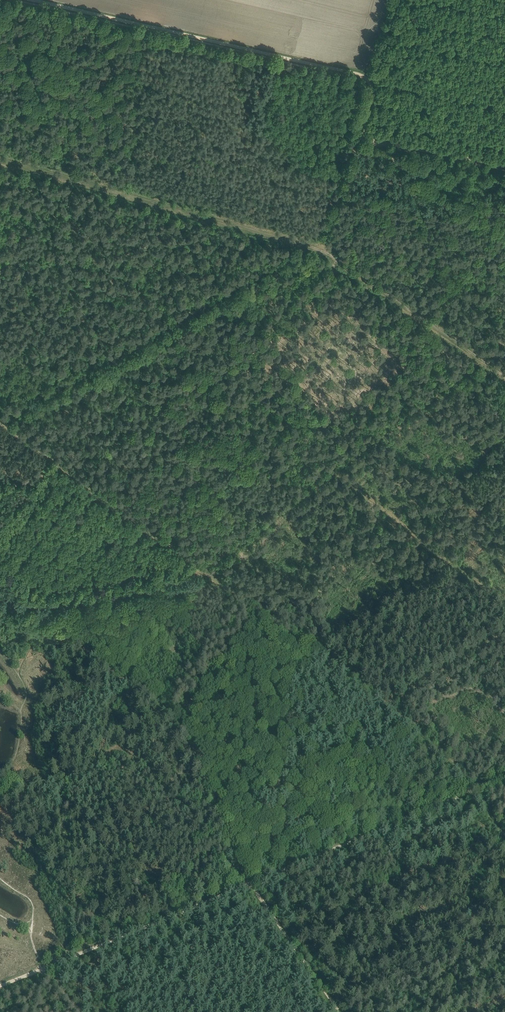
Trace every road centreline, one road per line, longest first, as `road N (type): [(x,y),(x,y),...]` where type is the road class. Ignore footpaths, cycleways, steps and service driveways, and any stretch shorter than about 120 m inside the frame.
road 1 (track): [(504,594),(171,336),(14,161)]
road 2 (track): [(504,163),(370,137),(359,121),(373,78),(33,0)]
road 3 (track): [(202,565),(504,338)]
road 4 (track): [(250,884),(181,726),(48,620)]
road 5 (track): [(14,161),(324,247)]
road 6 (track): [(250,884),(504,776)]
road 7 (track): [(0,418),(202,565)]
road 8 (track): [(389,704),(202,565)]
road 9 (track): [(250,884),(42,968)]
road 10 (track): [(324,247),(504,375)]
road 11 (track): [(504,836),(458,767),(389,704)]
road 12 (track): [(202,565),(109,593),(32,603)]
road 13 (track): [(342,1011),(250,884)]
road 14 (track): [(389,704),(504,635)]
road 15 (track): [(359,121),(324,247)]

